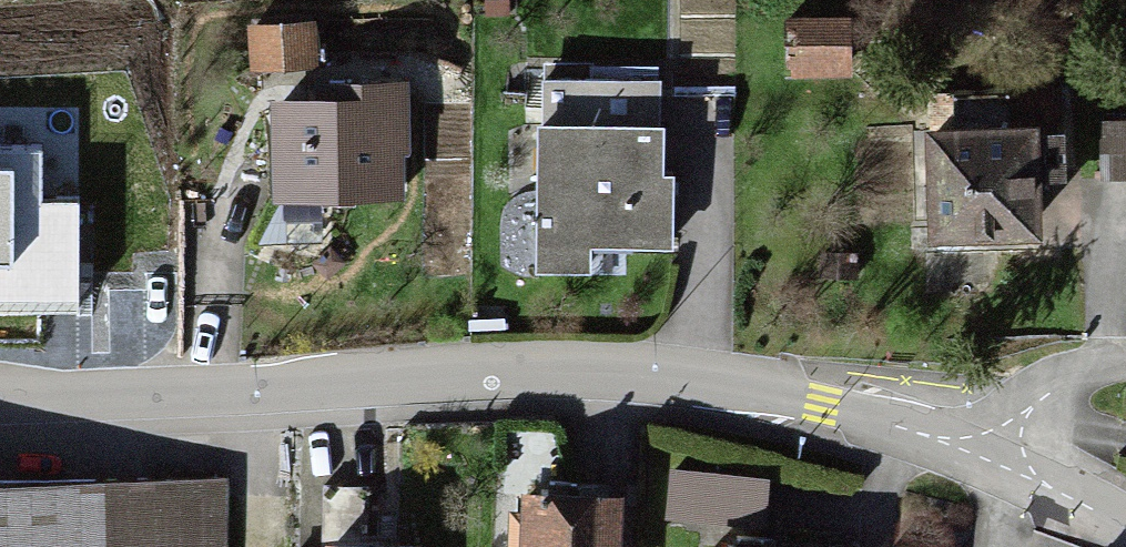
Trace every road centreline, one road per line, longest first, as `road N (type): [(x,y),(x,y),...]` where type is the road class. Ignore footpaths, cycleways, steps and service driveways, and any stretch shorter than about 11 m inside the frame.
road 1 (unclassified): [(0,390),(533,371),(688,380),(990,441)]
road 2 (residential): [(990,441),(1100,366),(1125,367)]
road 3 (unclassified): [(990,441),(1125,513)]

